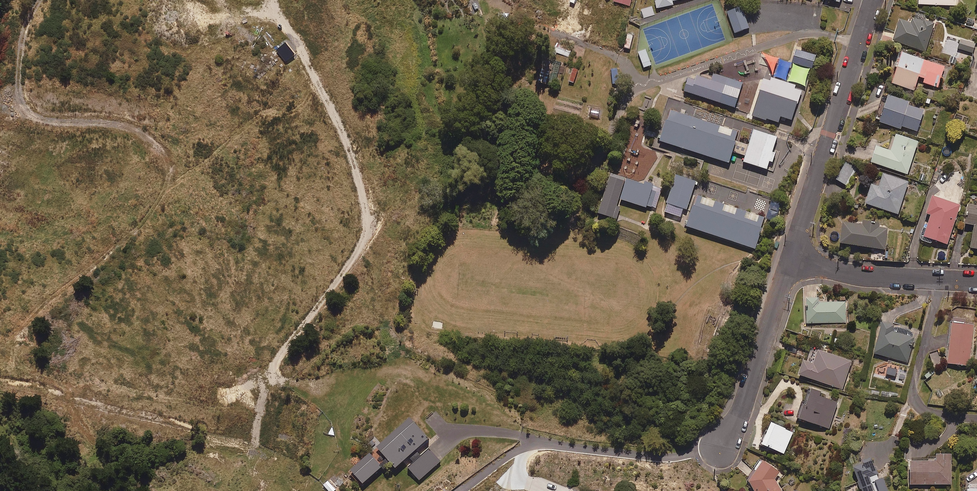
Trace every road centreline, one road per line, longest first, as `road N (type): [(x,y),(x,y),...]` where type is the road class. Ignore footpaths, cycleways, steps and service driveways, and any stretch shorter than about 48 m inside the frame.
road 1 (track): [(41,0),(19,61),(29,111),(44,121),(130,128),(165,154),(171,173),(137,229),(35,314),(16,342),(12,365)]
road 2 (track): [(278,0),(361,186),(367,241),(281,353),(280,382)]
road 3 (residential): [(791,258),(871,0)]
road 4 (residential): [(709,452),(791,258)]
road 5 (residential): [(976,281),(884,278),(791,258)]

